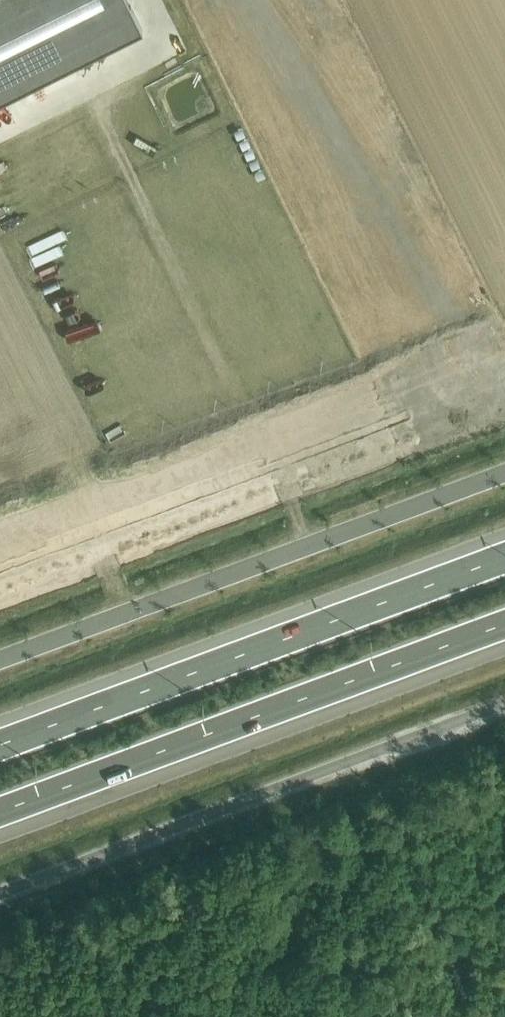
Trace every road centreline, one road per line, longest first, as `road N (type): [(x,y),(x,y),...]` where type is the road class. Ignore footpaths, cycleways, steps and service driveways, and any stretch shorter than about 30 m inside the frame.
road 1 (tertiary): [(0,661),(504,472)]
road 2 (motorway): [(504,555),(0,742)]
road 3 (motorway): [(0,812),(504,625)]
road 4 (tertiary): [(504,719),(0,904)]

